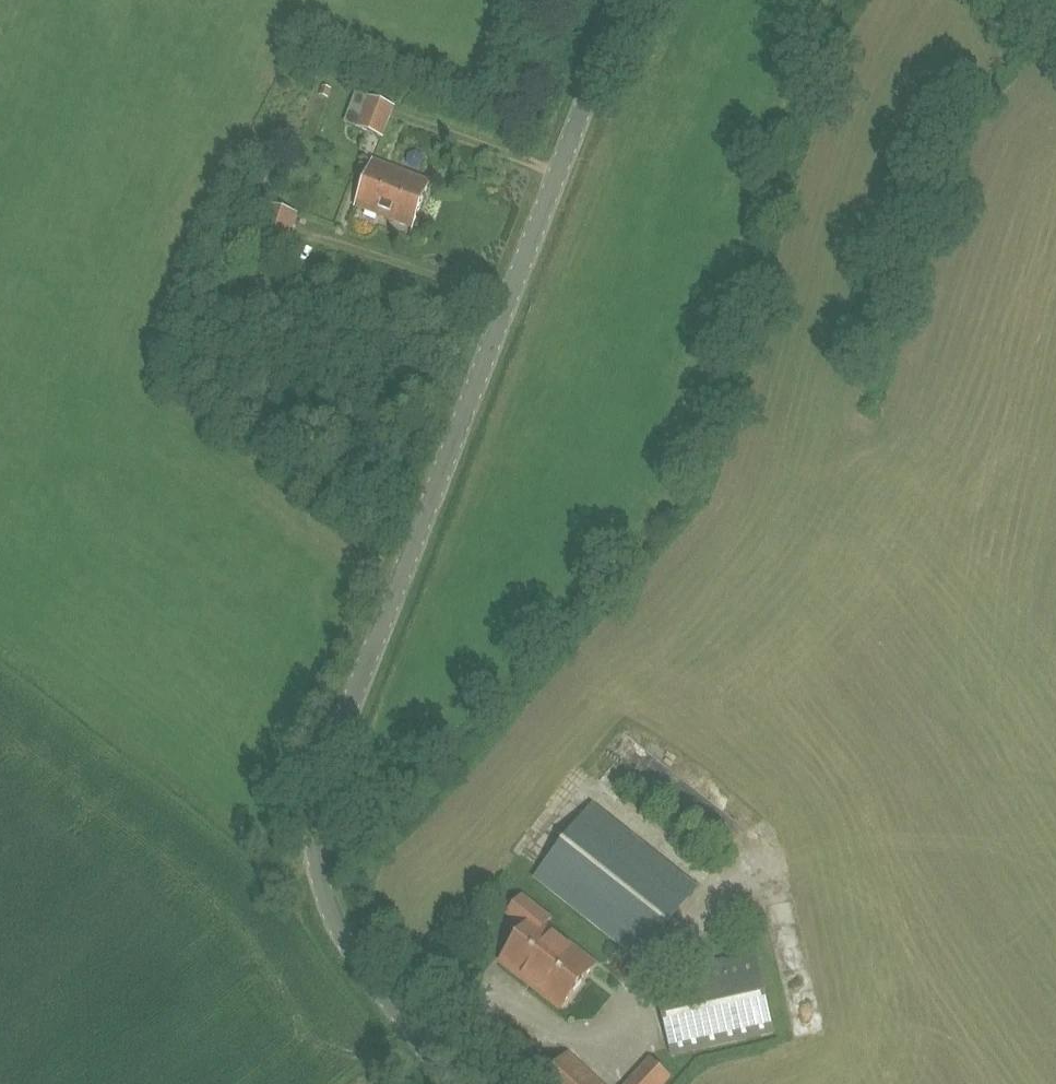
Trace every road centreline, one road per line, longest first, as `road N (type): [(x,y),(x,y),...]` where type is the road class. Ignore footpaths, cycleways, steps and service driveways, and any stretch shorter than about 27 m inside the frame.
road 1 (tertiary): [(450,1083),(330,920),(317,877),(316,818),(323,782),(622,0)]

